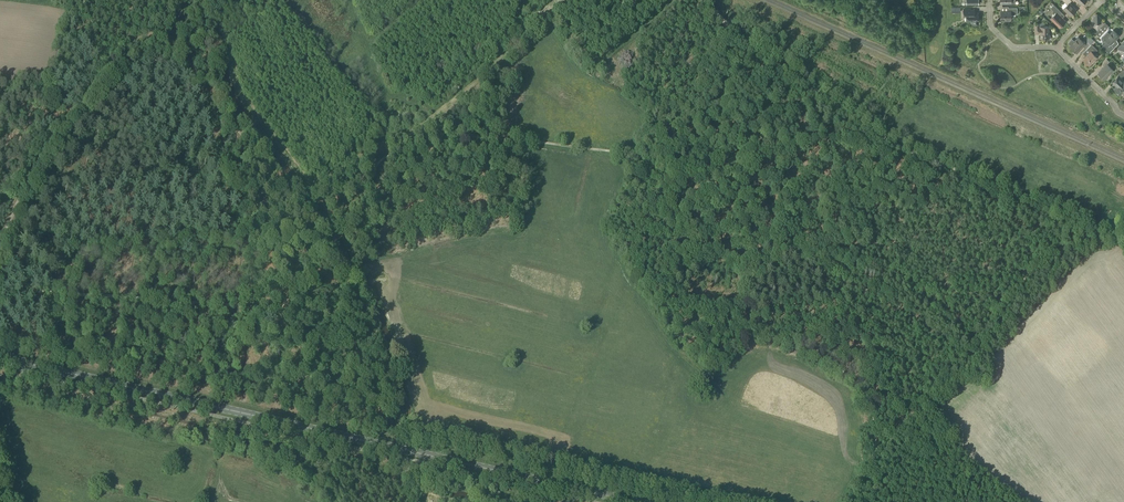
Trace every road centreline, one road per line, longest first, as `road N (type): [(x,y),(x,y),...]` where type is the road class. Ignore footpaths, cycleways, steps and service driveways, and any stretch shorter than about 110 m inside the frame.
road 1 (primary): [(639,501),(0,357)]
road 2 (track): [(1115,235),(886,143),(751,48),(714,12)]
road 3 (track): [(1020,283),(982,342),(954,359),(906,417),(856,501)]

